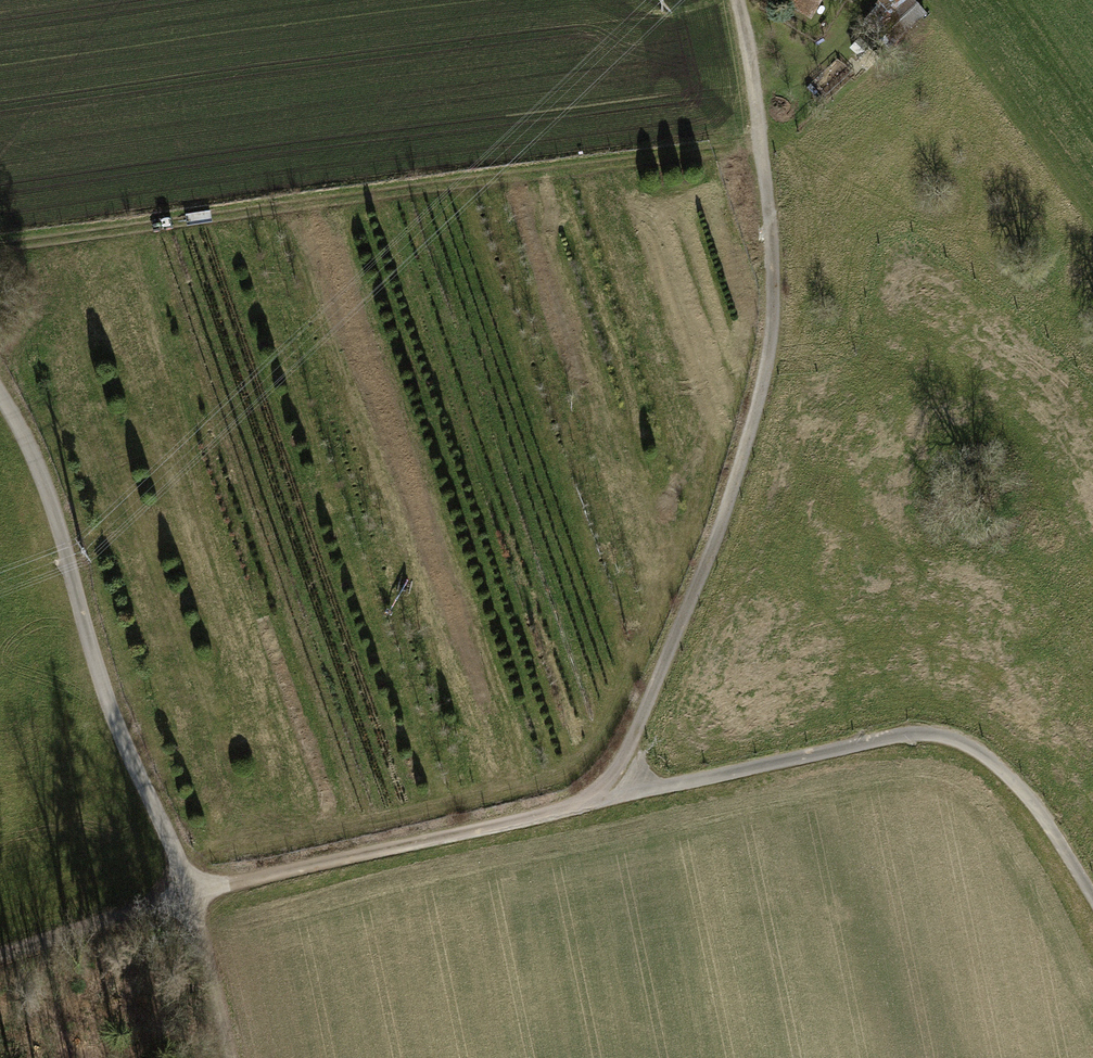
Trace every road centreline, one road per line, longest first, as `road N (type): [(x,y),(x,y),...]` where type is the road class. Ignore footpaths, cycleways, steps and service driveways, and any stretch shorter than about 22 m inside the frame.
road 1 (track): [(605,801),(730,499),(776,314),(763,139),(740,0)]
road 2 (track): [(763,139),(0,245)]
road 3 (track): [(605,801),(894,737),(946,737),(985,756),(1025,794),(1092,897)]
road 4 (track): [(0,395),(42,478),(101,683),(189,894)]
road 5 (track): [(189,894),(605,801)]
road 6 (track): [(189,894),(0,954)]
road 7 (track): [(189,894),(229,1057)]

